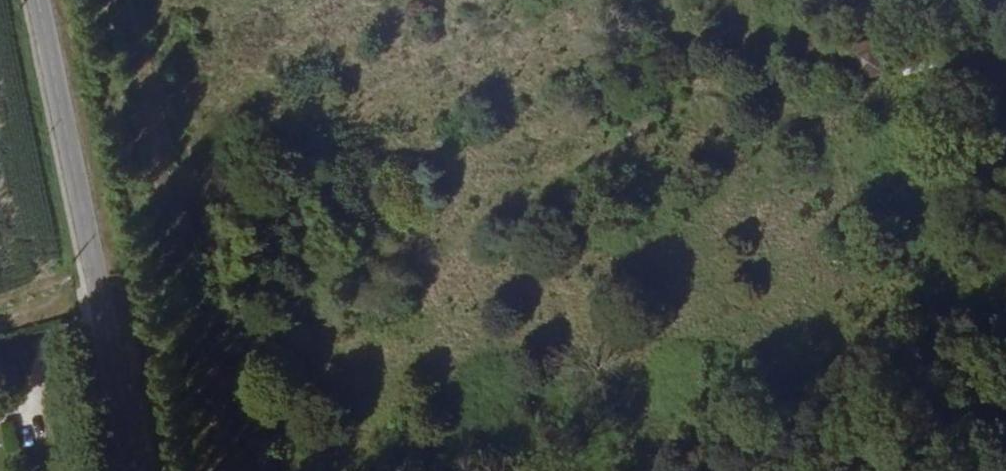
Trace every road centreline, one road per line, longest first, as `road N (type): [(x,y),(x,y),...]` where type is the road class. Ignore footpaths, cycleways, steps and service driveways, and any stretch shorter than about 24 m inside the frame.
road 1 (residential): [(121,470),(29,0)]

